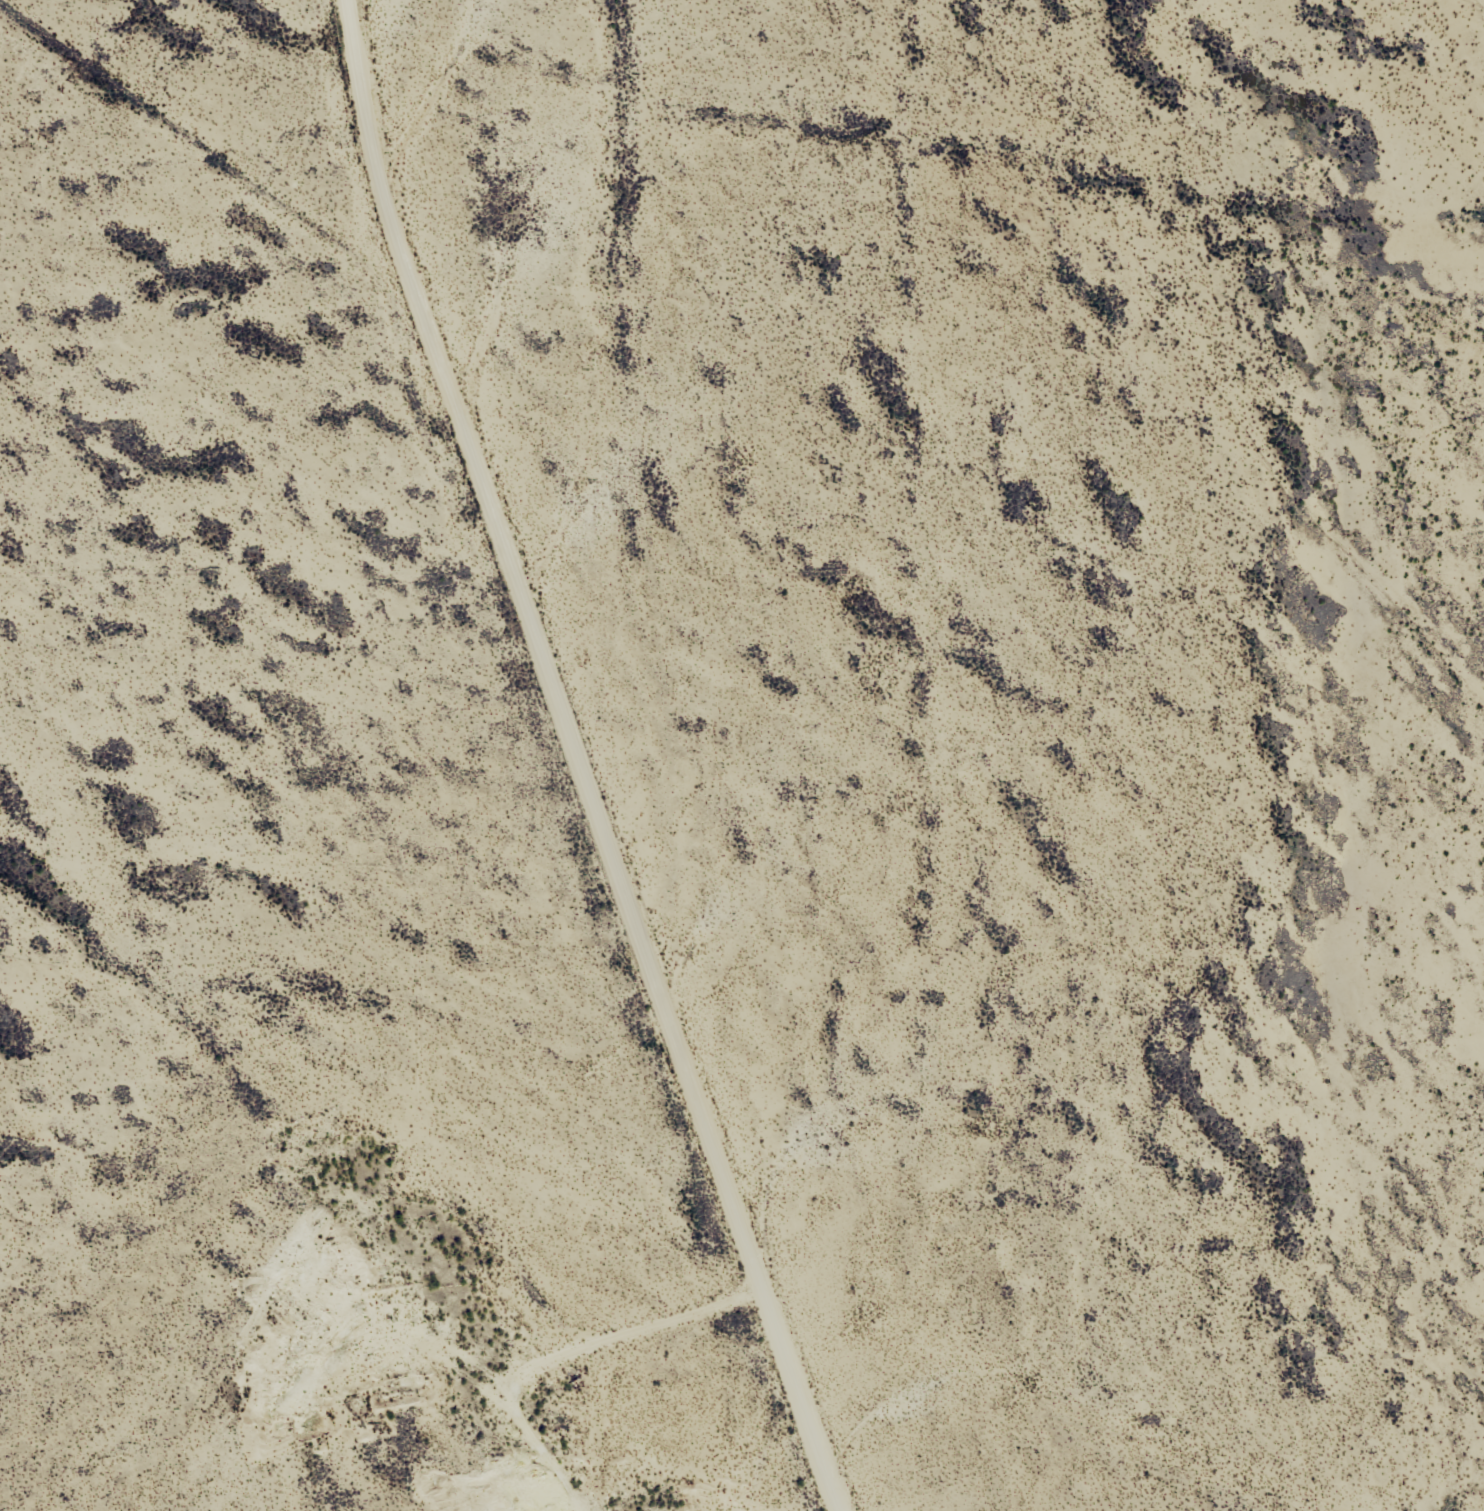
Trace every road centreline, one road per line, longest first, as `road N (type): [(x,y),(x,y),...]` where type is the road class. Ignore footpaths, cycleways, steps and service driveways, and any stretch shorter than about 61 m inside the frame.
road 1 (residential): [(840,1510),(761,1171),(676,952),(562,578),(449,70),(434,55),(425,0)]
road 2 (track): [(562,578),(498,568),(439,449),(409,344),(354,269),(0,7)]

